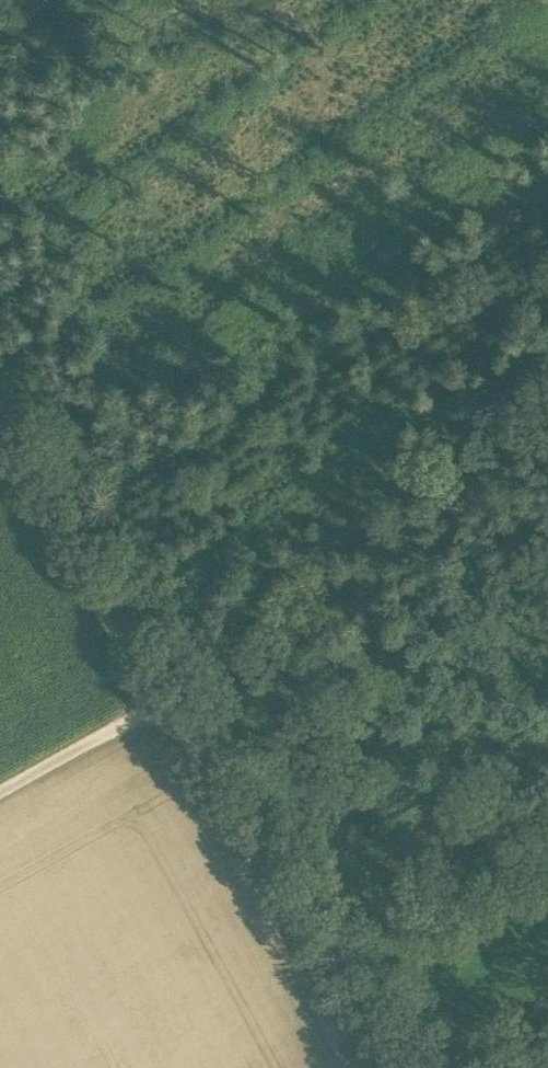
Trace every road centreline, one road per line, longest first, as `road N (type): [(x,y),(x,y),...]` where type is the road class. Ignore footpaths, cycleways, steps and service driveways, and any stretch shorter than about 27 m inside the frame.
road 1 (track): [(378,1067),(163,707)]
road 2 (track): [(163,707),(0,444)]
road 3 (track): [(0,800),(163,707)]

